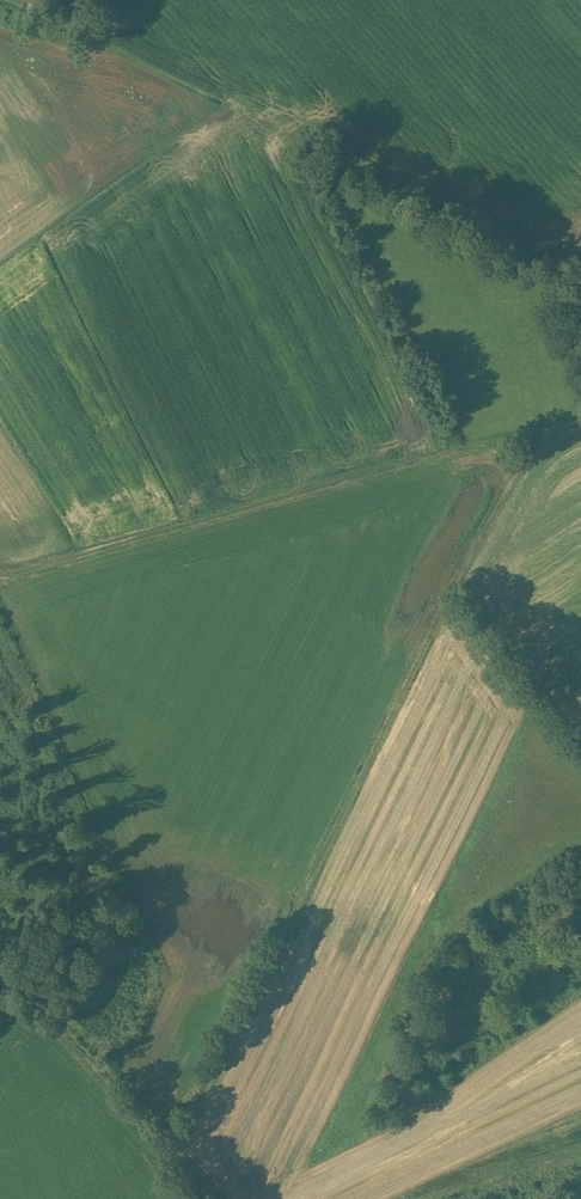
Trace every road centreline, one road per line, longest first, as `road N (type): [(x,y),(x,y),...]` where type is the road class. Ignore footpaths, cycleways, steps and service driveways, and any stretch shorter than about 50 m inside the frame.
road 1 (track): [(0,982),(166,1157),(536,430)]
road 2 (track): [(0,577),(580,418)]

